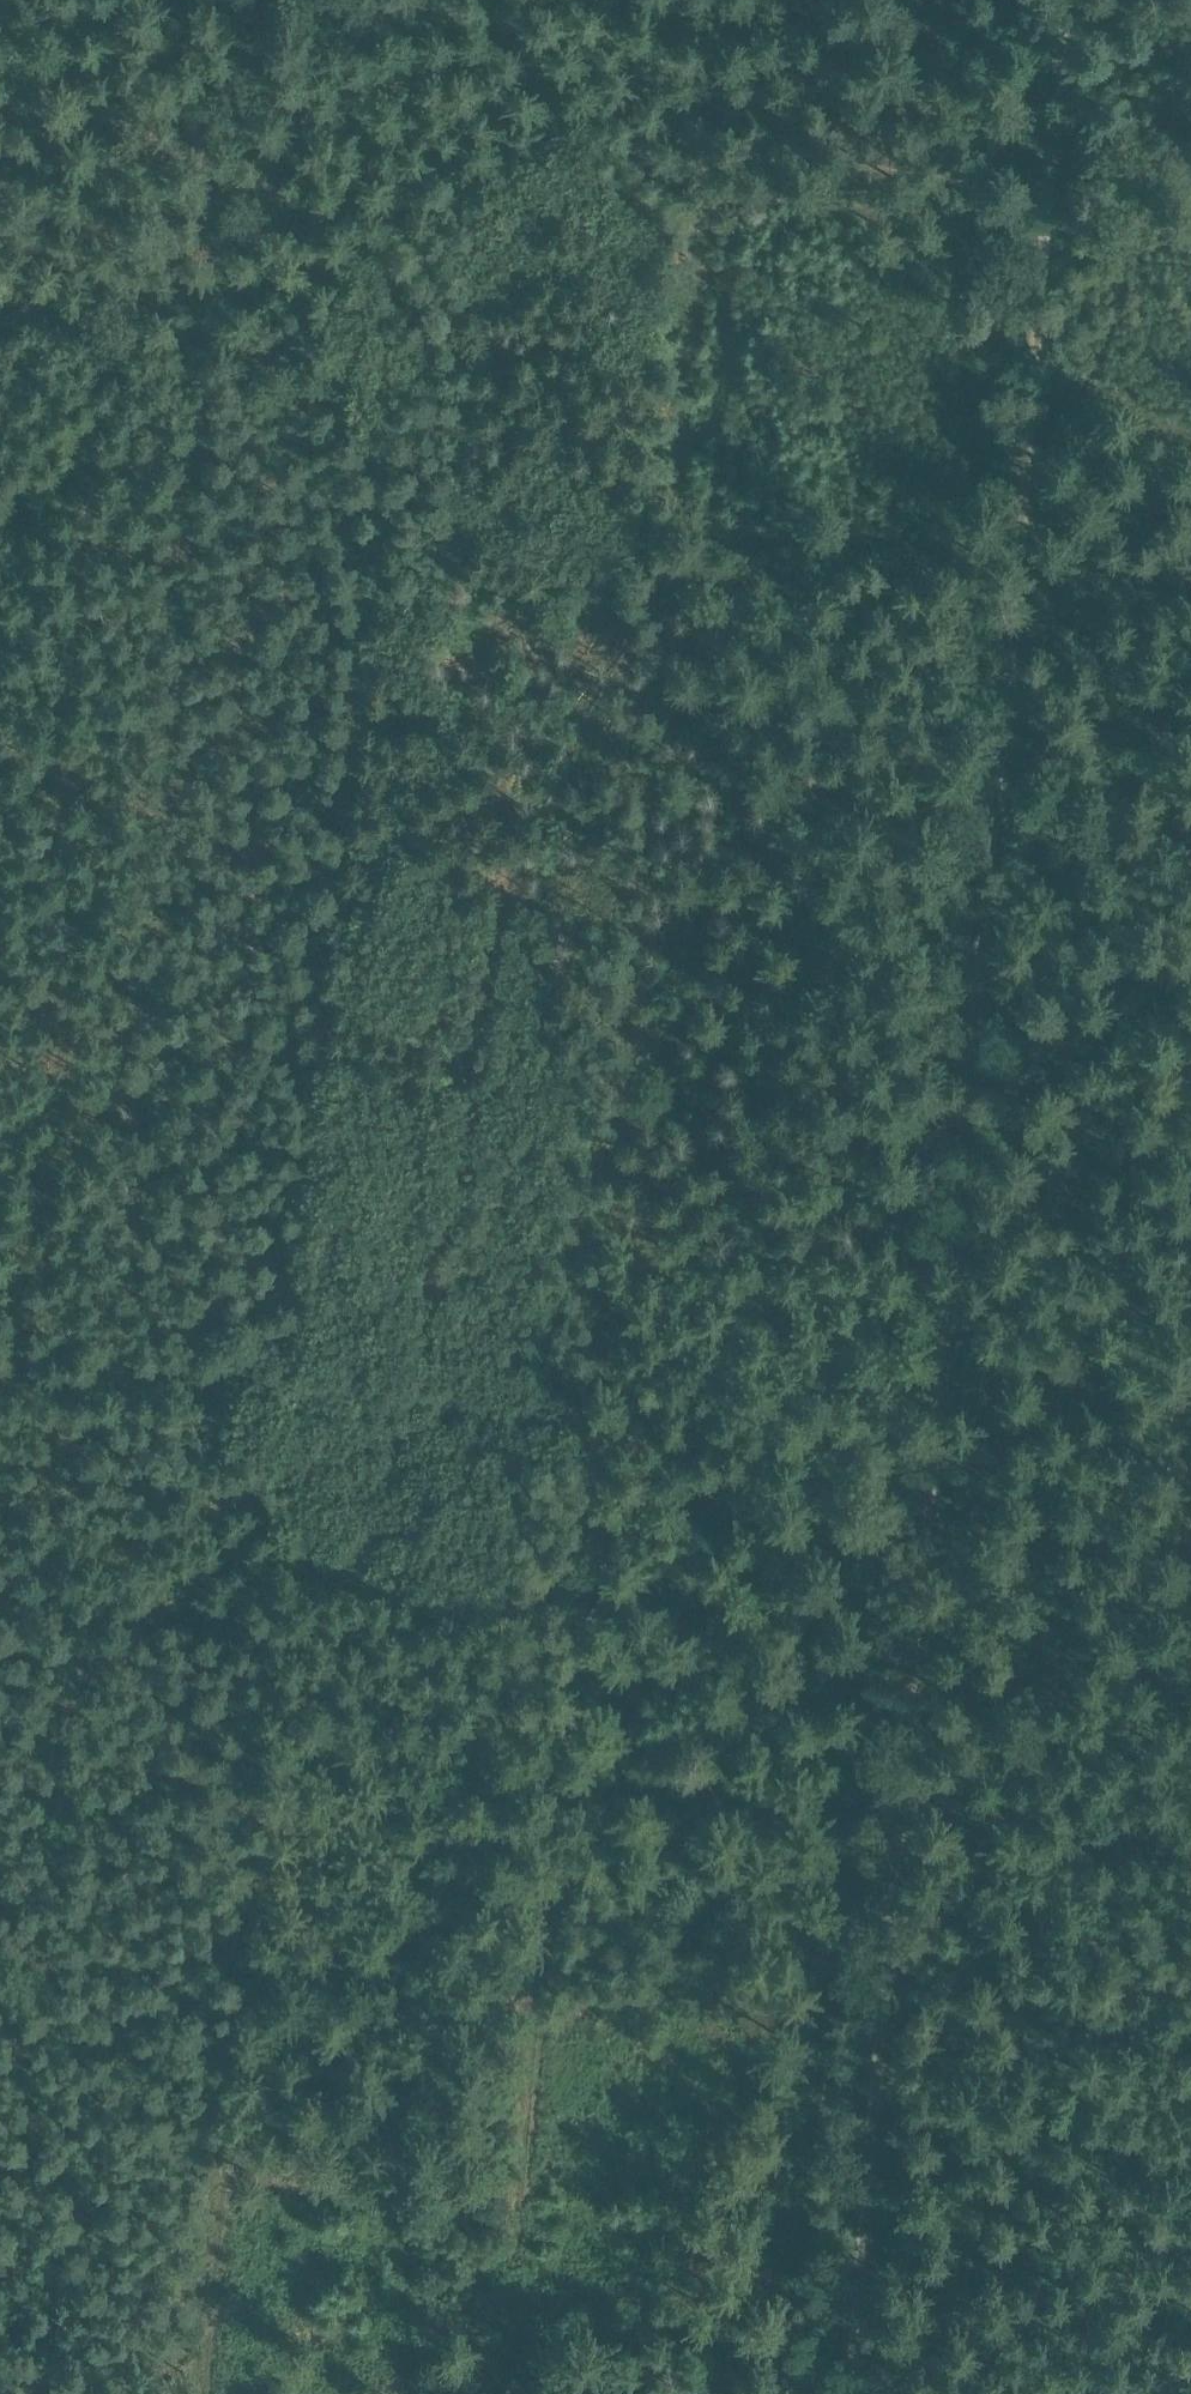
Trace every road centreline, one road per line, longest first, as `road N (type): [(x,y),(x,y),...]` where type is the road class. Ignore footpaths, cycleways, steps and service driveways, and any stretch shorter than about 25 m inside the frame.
road 1 (track): [(1067,0),(840,2393)]

